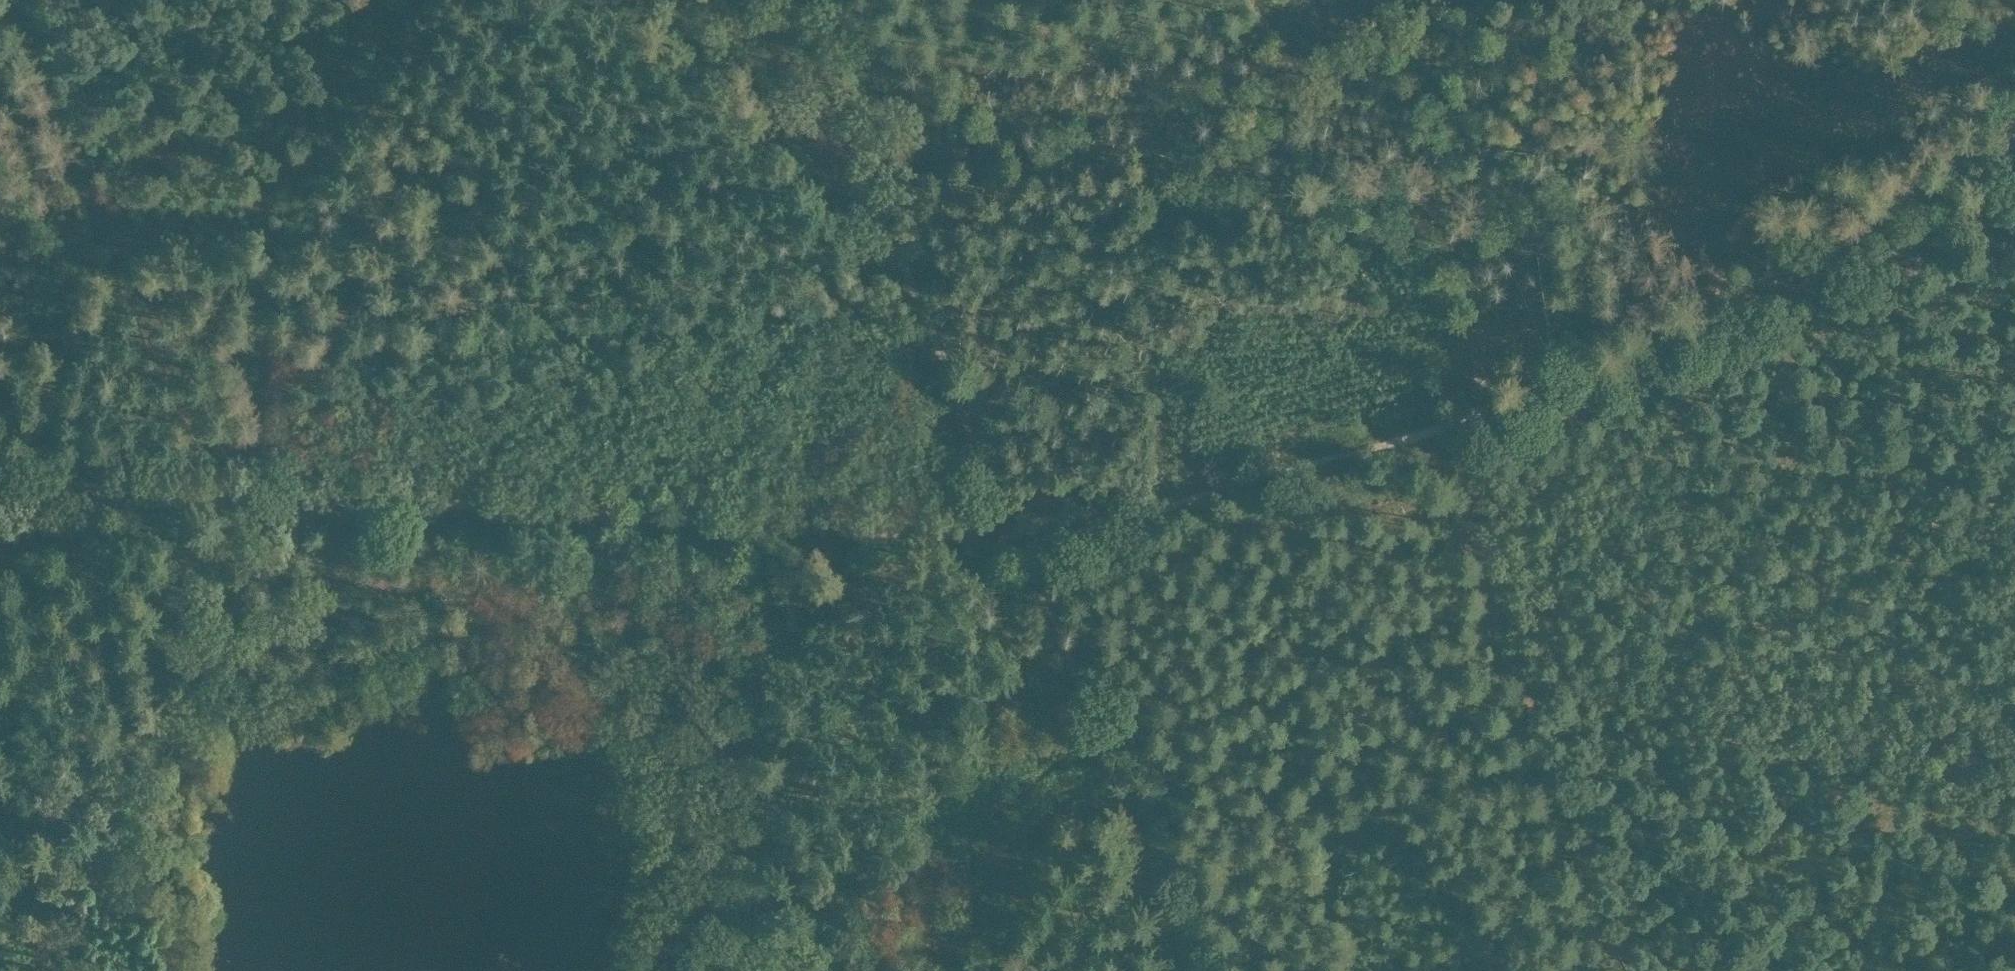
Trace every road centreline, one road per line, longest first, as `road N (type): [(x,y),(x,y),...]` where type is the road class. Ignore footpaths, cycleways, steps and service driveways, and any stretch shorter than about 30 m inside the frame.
road 1 (track): [(1004,536),(1402,438),(1677,328),(2014,165)]
road 2 (track): [(400,504),(1004,536)]
road 3 (track): [(772,0),(953,399),(1004,536)]
road 4 (track): [(211,493),(175,379),(118,312),(14,0)]
road 5 (track): [(1004,536),(1200,970)]
road 6 (track): [(0,484),(211,493)]
road 7 (track): [(211,493),(400,504)]
road 8 (track): [(1878,970),(2014,890)]

